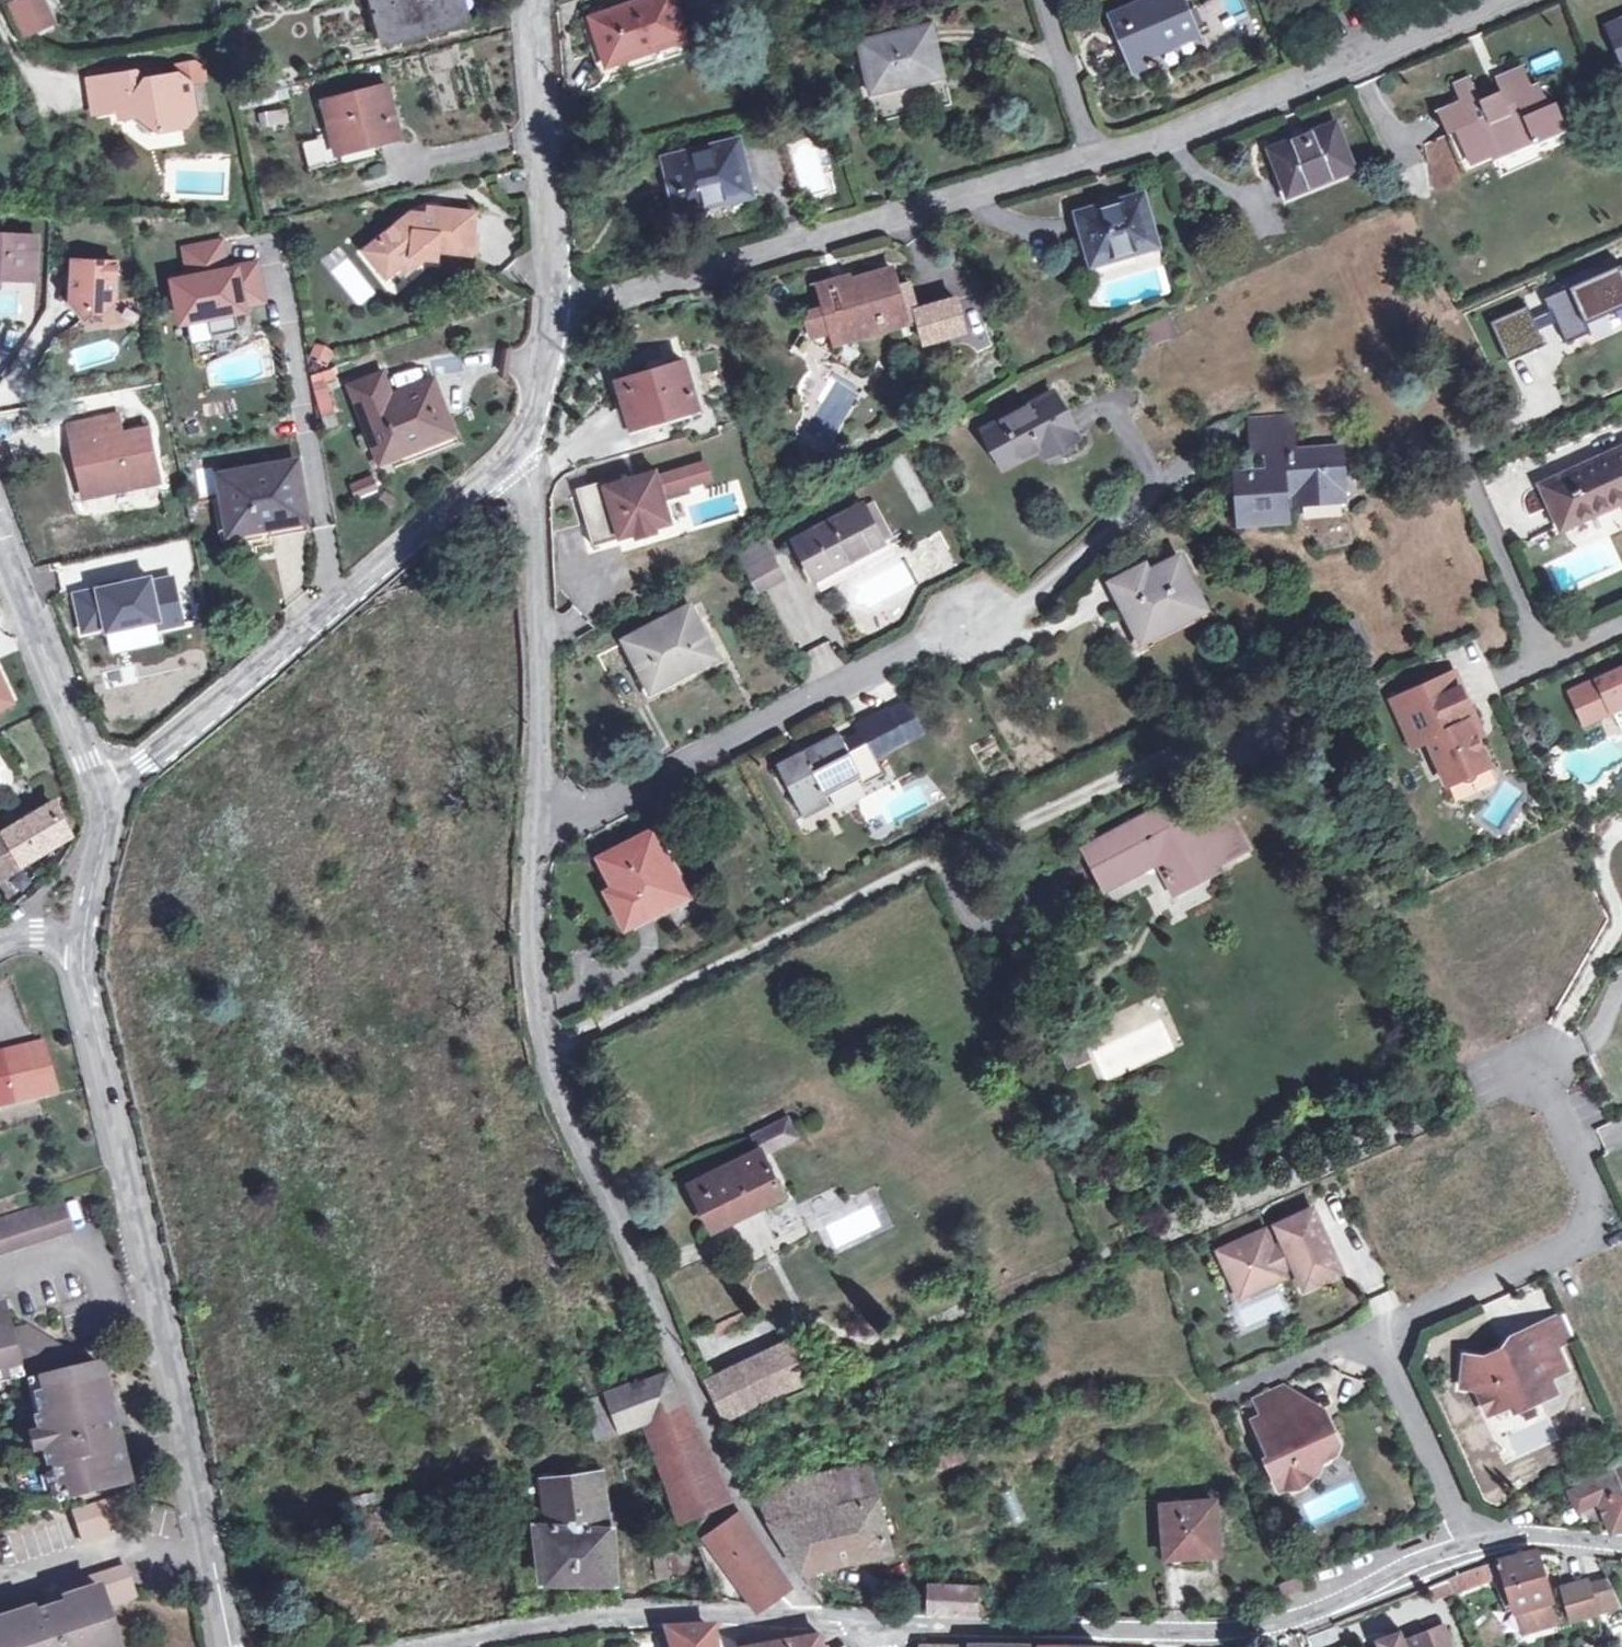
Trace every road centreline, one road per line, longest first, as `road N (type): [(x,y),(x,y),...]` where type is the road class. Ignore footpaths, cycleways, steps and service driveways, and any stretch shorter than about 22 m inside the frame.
road 1 (residential): [(534,843),(532,1008),(554,1085),(745,1499),(821,1619)]
road 2 (unclassified): [(85,912),(89,1003),(230,1646)]
road 3 (residential): [(534,843),(912,648),(1032,596),(1171,478)]
road 4 (unclassified): [(854,1624),(1241,1633),(1472,1546)]
road 5 (residential): [(536,428),(99,794)]
road 6 (residential): [(1090,157),(552,315)]
road 7 (residential): [(1488,0),(1168,134),(1090,157)]
road 8 (residential): [(1385,1332),(1583,1238),(1590,1206),(1524,1048)]
road 9 (residential): [(536,428),(531,506),(543,740),(534,843)]
road 10 (unclassified): [(429,1646),(531,1625),(690,1614),(821,1619)]
road 11 (residential): [(552,315),(543,0)]
road 12 (unclassified): [(0,542),(99,794)]
road 13 (residential): [(1472,1546),(1385,1332)]
road 14 (residential): [(1226,1391),(1385,1332)]
road 15 (residential): [(1090,157),(1048,0)]
road 16 (unclassified): [(1472,1546),(1533,1538),(1621,1546)]

